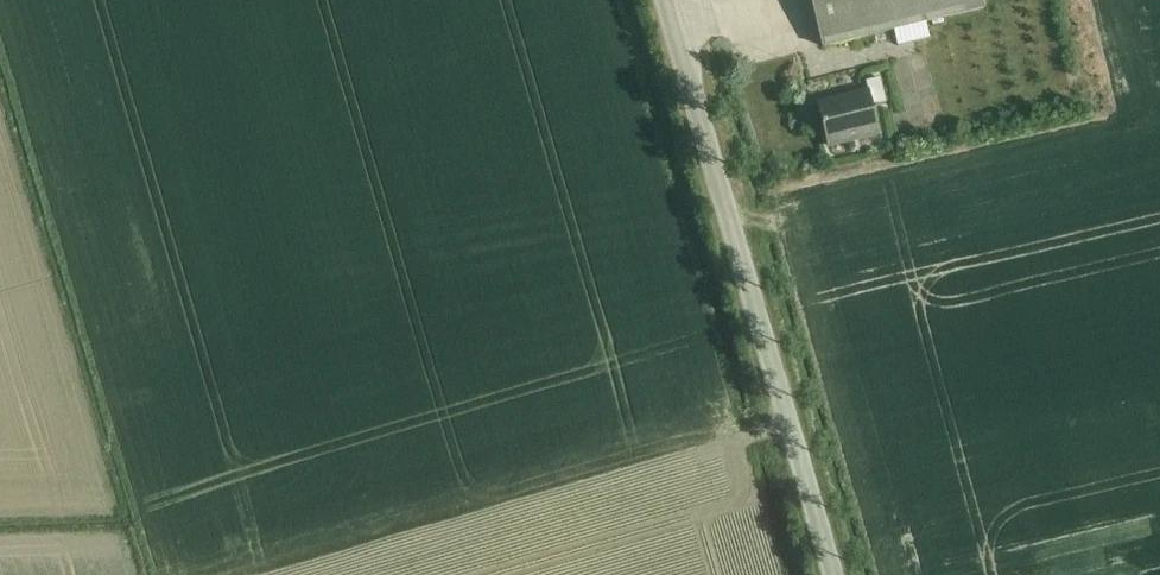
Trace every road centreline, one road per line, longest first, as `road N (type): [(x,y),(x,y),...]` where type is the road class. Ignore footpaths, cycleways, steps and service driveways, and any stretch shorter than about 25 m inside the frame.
road 1 (unclassified): [(823,574),(665,0)]

